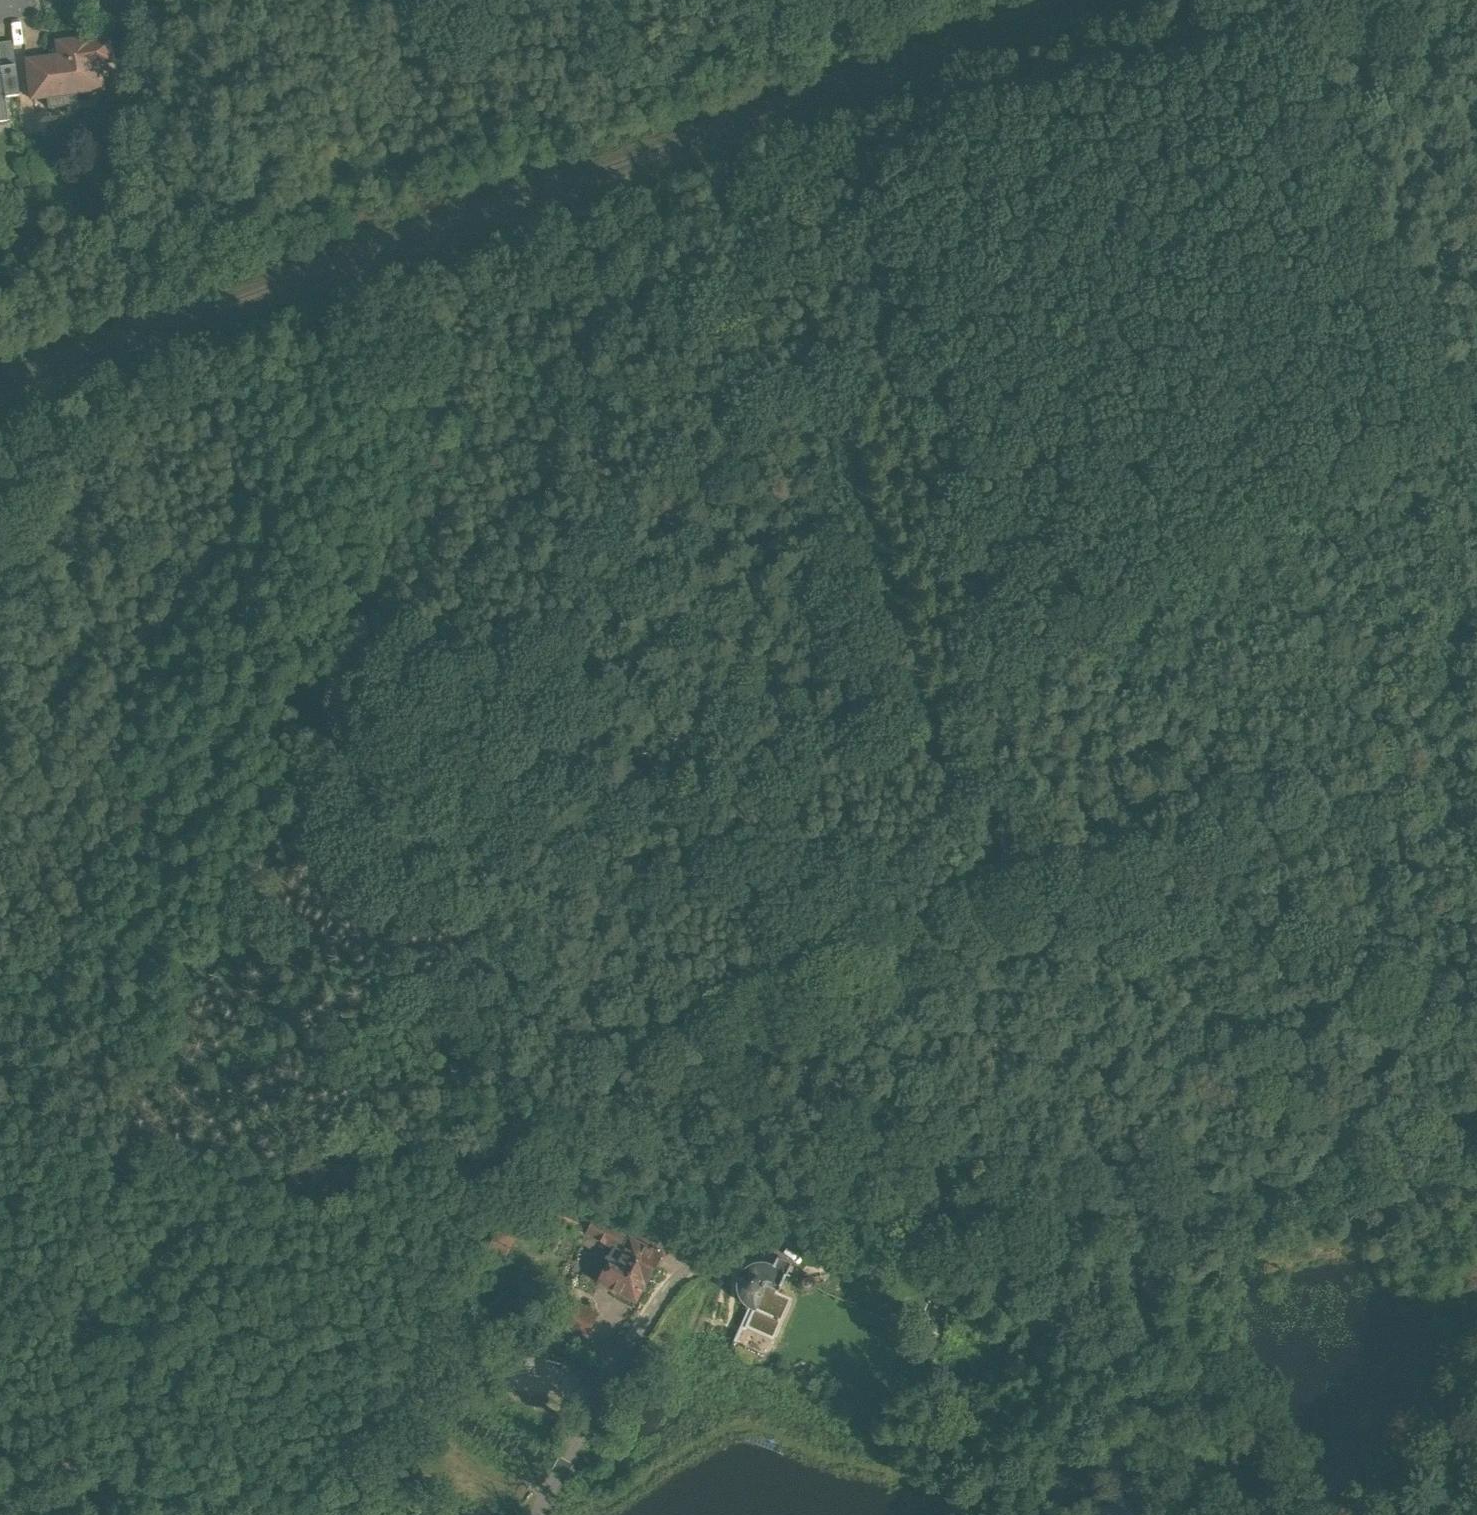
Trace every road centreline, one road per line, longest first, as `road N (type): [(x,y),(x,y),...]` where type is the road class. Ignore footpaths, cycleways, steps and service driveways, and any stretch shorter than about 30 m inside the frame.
road 1 (unclassified): [(1476,1136),(1141,1224),(842,1221),(752,1242),(682,1274),(665,1294),(533,1514)]
road 2 (track): [(1476,408),(943,727)]

